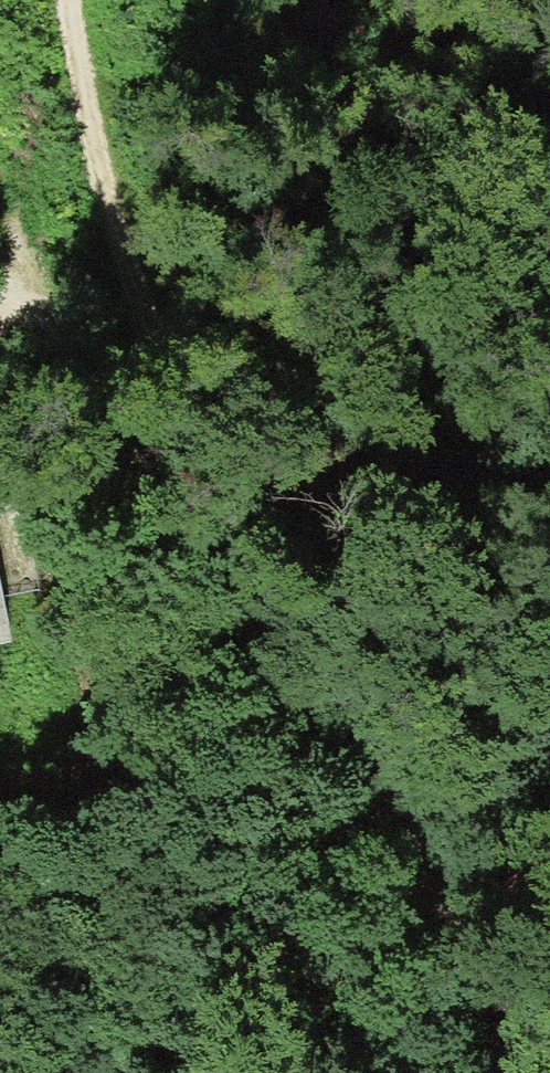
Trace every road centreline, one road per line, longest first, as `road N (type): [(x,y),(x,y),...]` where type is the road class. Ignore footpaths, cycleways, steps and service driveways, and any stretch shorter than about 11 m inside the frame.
road 1 (track): [(74,0),(101,171),(258,630),(549,1061)]
road 2 (track): [(0,325),(36,302),(116,406),(258,630)]
road 3 (track): [(35,627),(0,484)]

